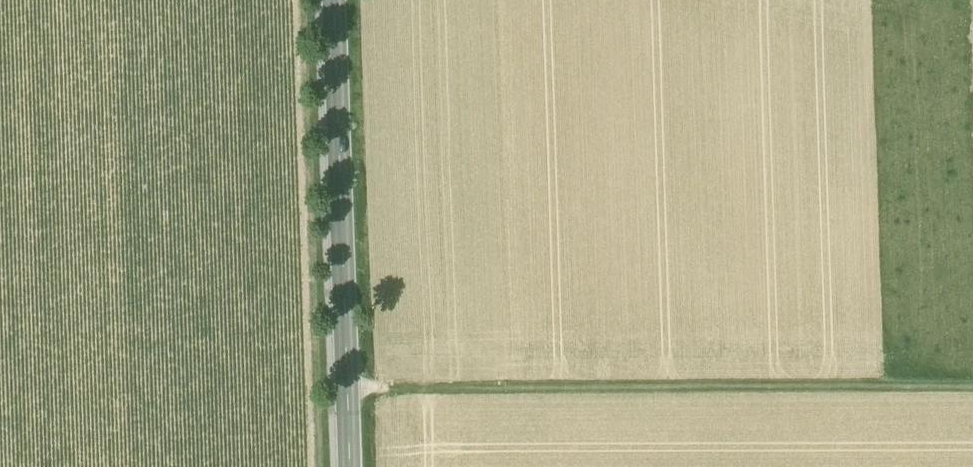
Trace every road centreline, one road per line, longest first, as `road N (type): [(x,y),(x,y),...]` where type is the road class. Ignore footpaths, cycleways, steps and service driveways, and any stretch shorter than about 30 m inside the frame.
road 1 (track): [(972,386),(346,390)]
road 2 (secondary): [(333,0),(349,466)]

